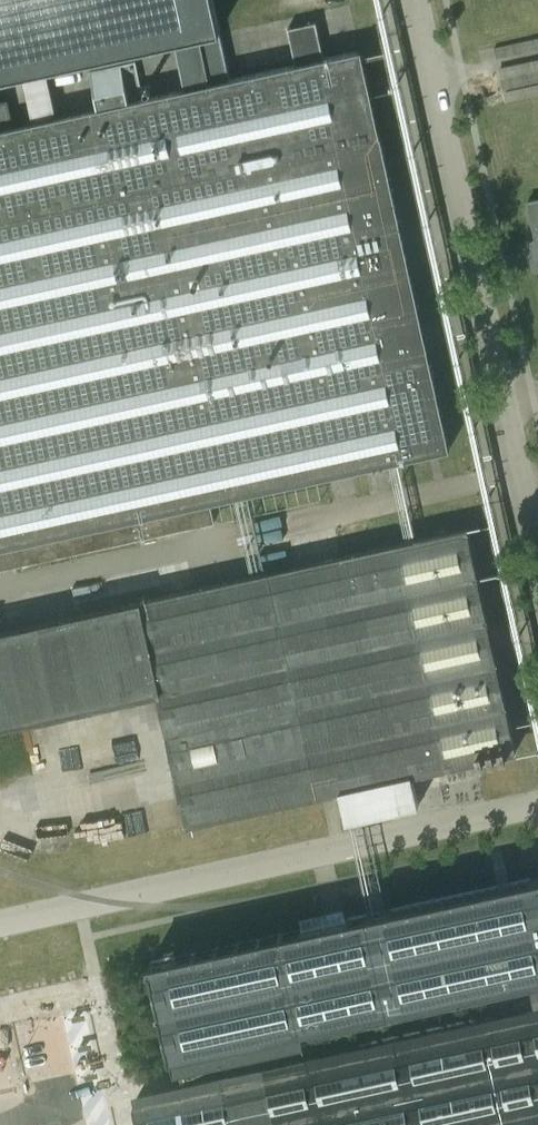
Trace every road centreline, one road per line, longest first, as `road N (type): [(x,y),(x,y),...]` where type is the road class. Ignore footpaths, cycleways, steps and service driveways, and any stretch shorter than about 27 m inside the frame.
road 1 (unclassified): [(537,800),(0,921)]
road 2 (unclassified): [(0,587),(512,475)]
road 3 (unclassified): [(500,415),(414,0)]

